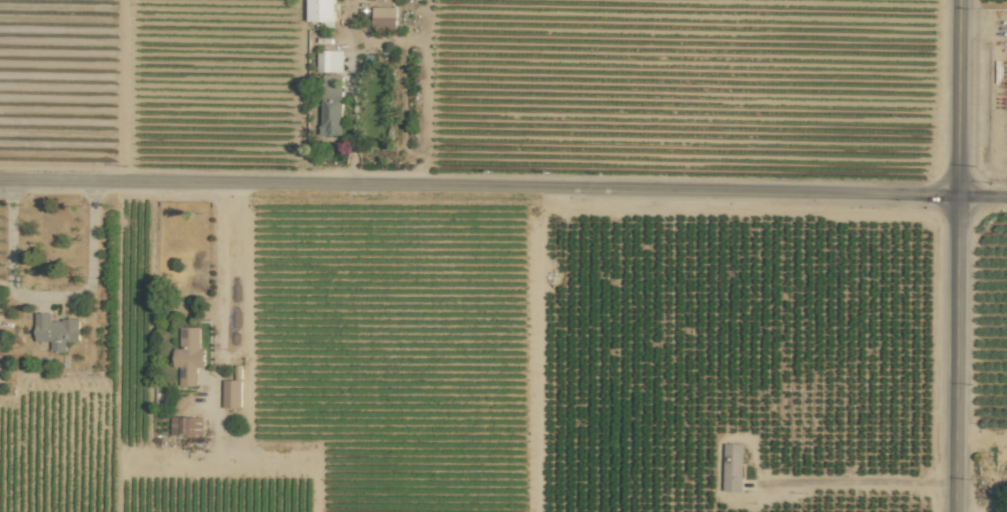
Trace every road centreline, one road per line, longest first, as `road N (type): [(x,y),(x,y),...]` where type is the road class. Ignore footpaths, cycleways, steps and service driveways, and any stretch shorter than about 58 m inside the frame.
road 1 (tertiary): [(0,178),(1006,196)]
road 2 (secondary): [(960,0),(957,511)]

